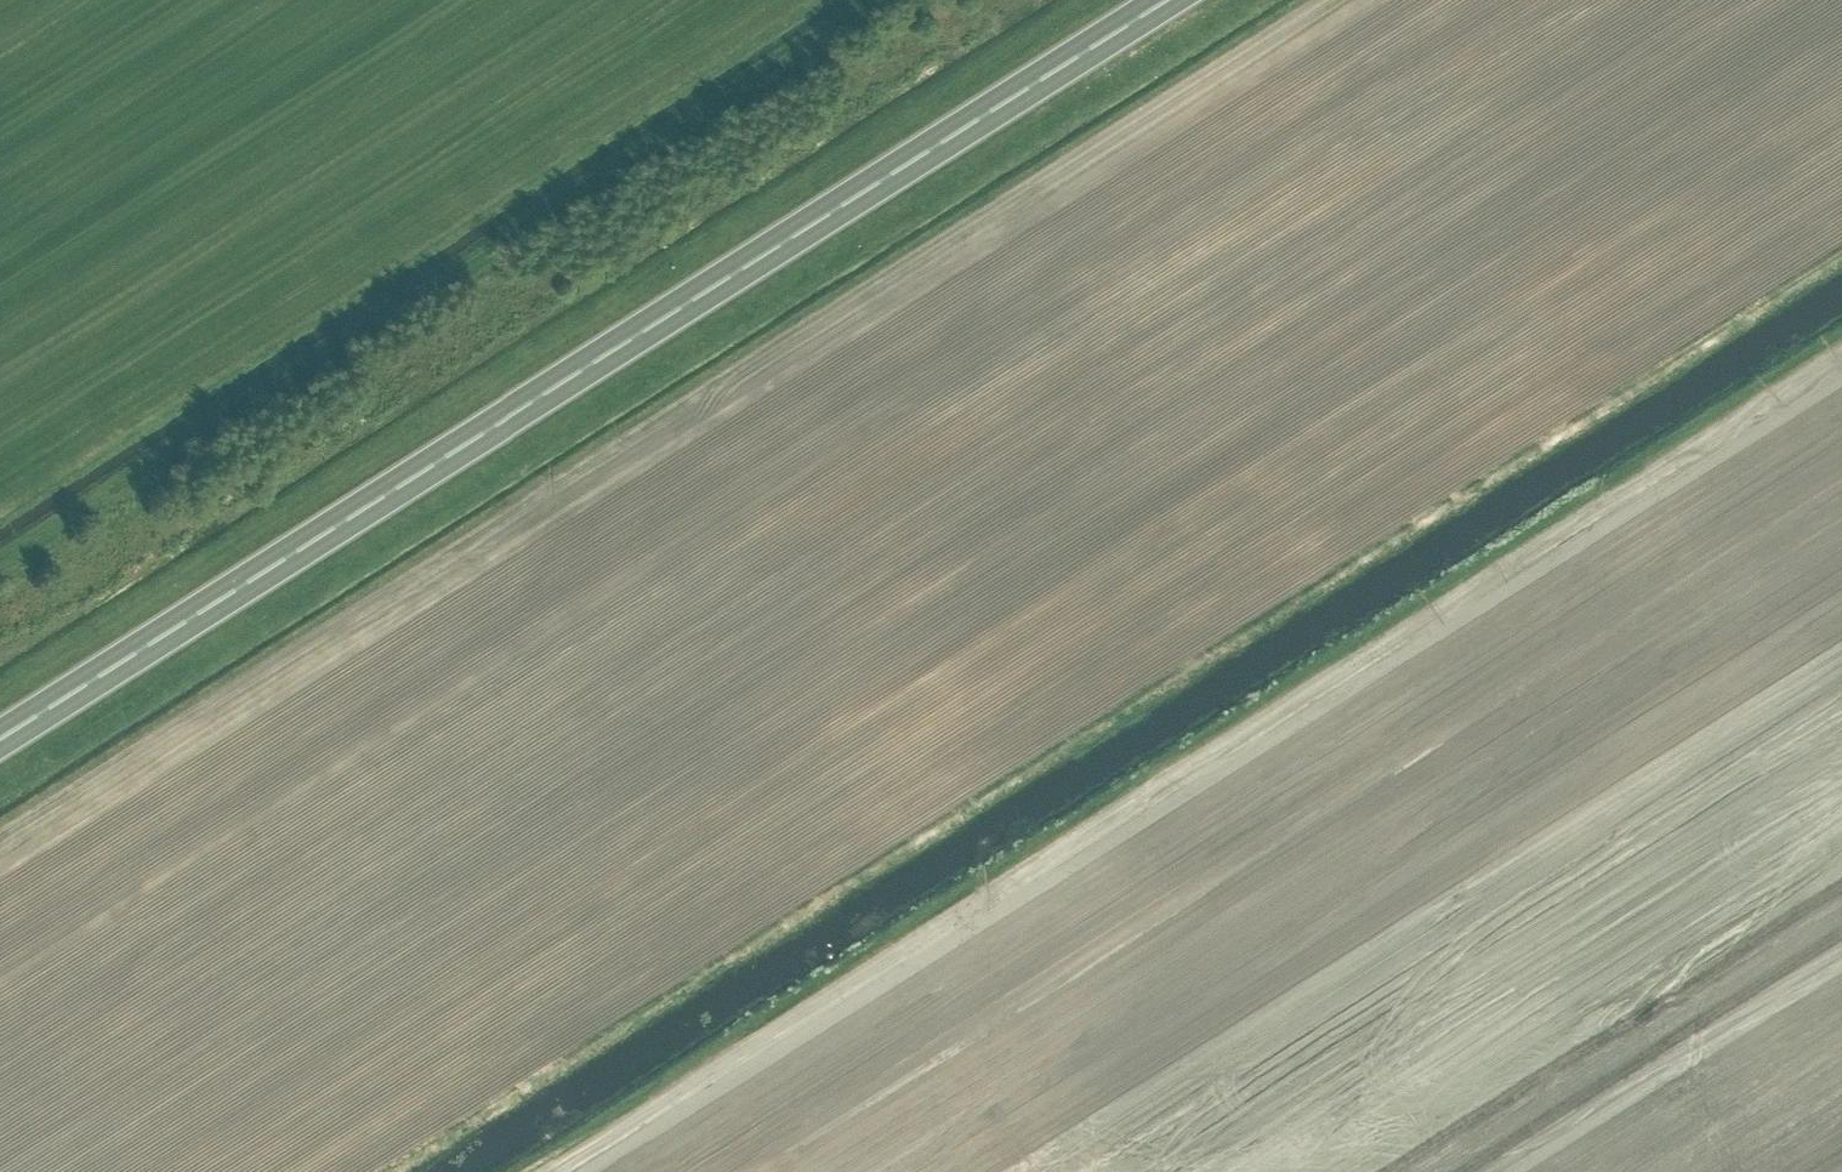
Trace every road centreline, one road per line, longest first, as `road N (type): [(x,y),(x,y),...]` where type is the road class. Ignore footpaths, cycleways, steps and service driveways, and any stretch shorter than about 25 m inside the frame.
road 1 (trunk): [(0,737),(1166,0)]

